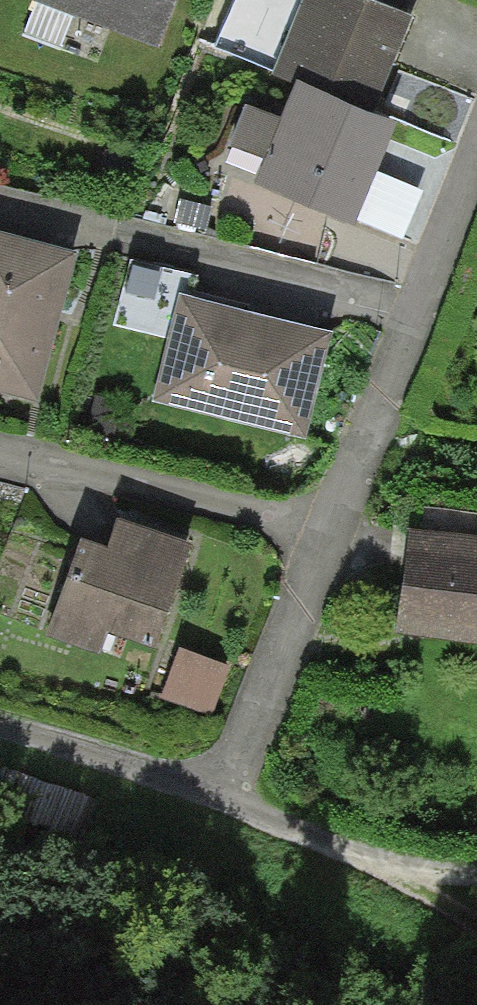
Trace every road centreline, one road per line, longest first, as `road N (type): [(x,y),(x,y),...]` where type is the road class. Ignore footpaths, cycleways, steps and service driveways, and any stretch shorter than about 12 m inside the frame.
road 1 (residential): [(476,143),(318,541)]
road 2 (residential): [(0,459),(318,541)]
road 3 (residential): [(318,541),(210,805)]
road 4 (residential): [(210,805),(375,862),(476,882)]
road 5 (residential): [(0,735),(210,805)]

